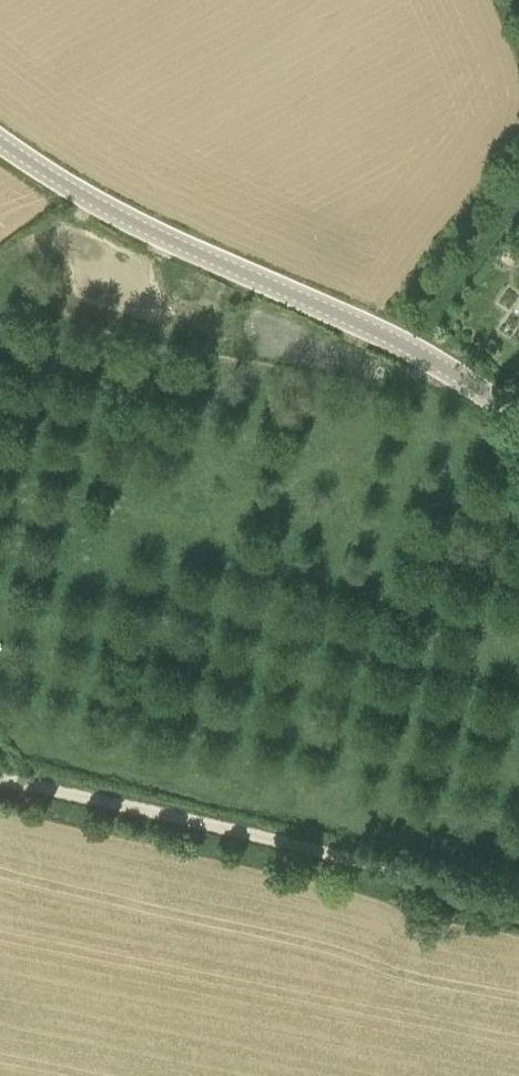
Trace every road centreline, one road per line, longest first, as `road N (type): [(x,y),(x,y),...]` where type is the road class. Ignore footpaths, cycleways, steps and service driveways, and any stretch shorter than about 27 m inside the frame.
road 1 (tertiary): [(518,416),(414,348),(160,233),(0,140)]
road 2 (track): [(0,776),(518,900)]

